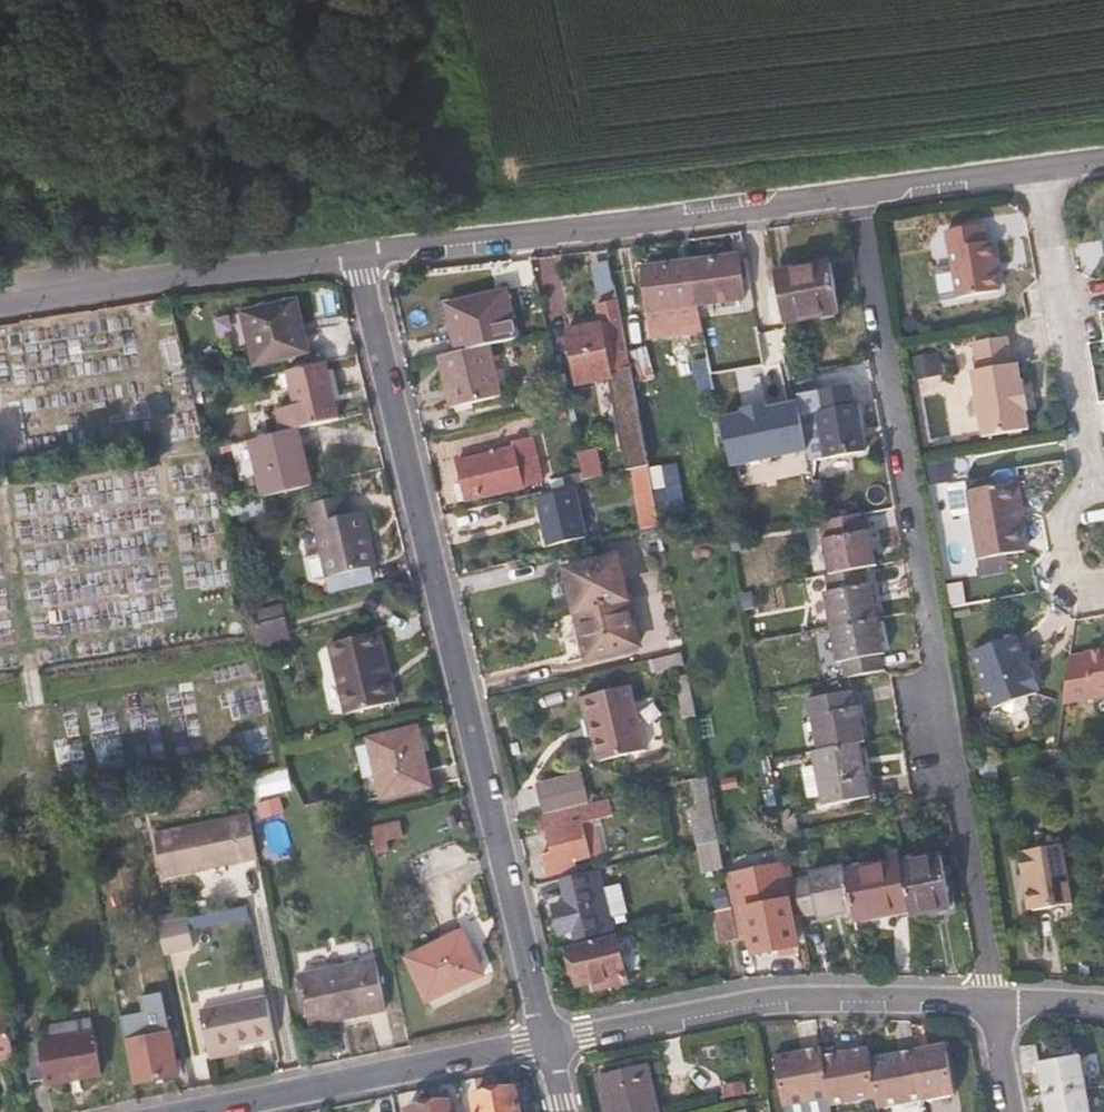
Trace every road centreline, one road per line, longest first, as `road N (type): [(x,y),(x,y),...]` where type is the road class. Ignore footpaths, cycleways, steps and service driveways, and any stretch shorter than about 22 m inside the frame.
road 1 (residential): [(862,198),(994,1000)]
road 2 (residential): [(358,261),(549,1042)]
road 3 (residential): [(358,261),(862,198)]
road 4 (residential): [(549,1042),(748,1001),(994,1000)]
road 5 (unclassified): [(0,312),(358,261)]
road 6 (residential): [(549,1042),(206,1111)]
road 7 (residential): [(1036,171),(1099,492)]
road 8 (residential): [(862,198),(1036,171)]
road 9 (residential): [(1099,492),(1062,527),(1071,573),(1103,597)]

